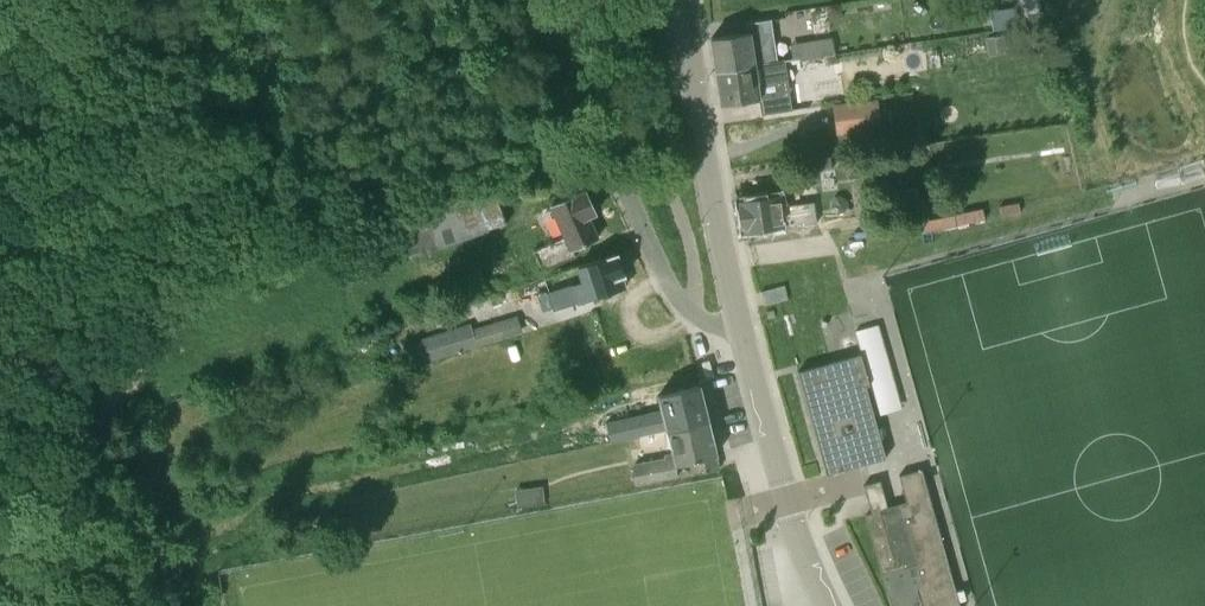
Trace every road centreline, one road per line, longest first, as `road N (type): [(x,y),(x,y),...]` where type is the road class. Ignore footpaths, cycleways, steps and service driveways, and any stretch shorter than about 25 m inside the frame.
road 1 (residential): [(737,330),(680,0)]
road 2 (residential): [(827,605),(800,549),(737,330)]

